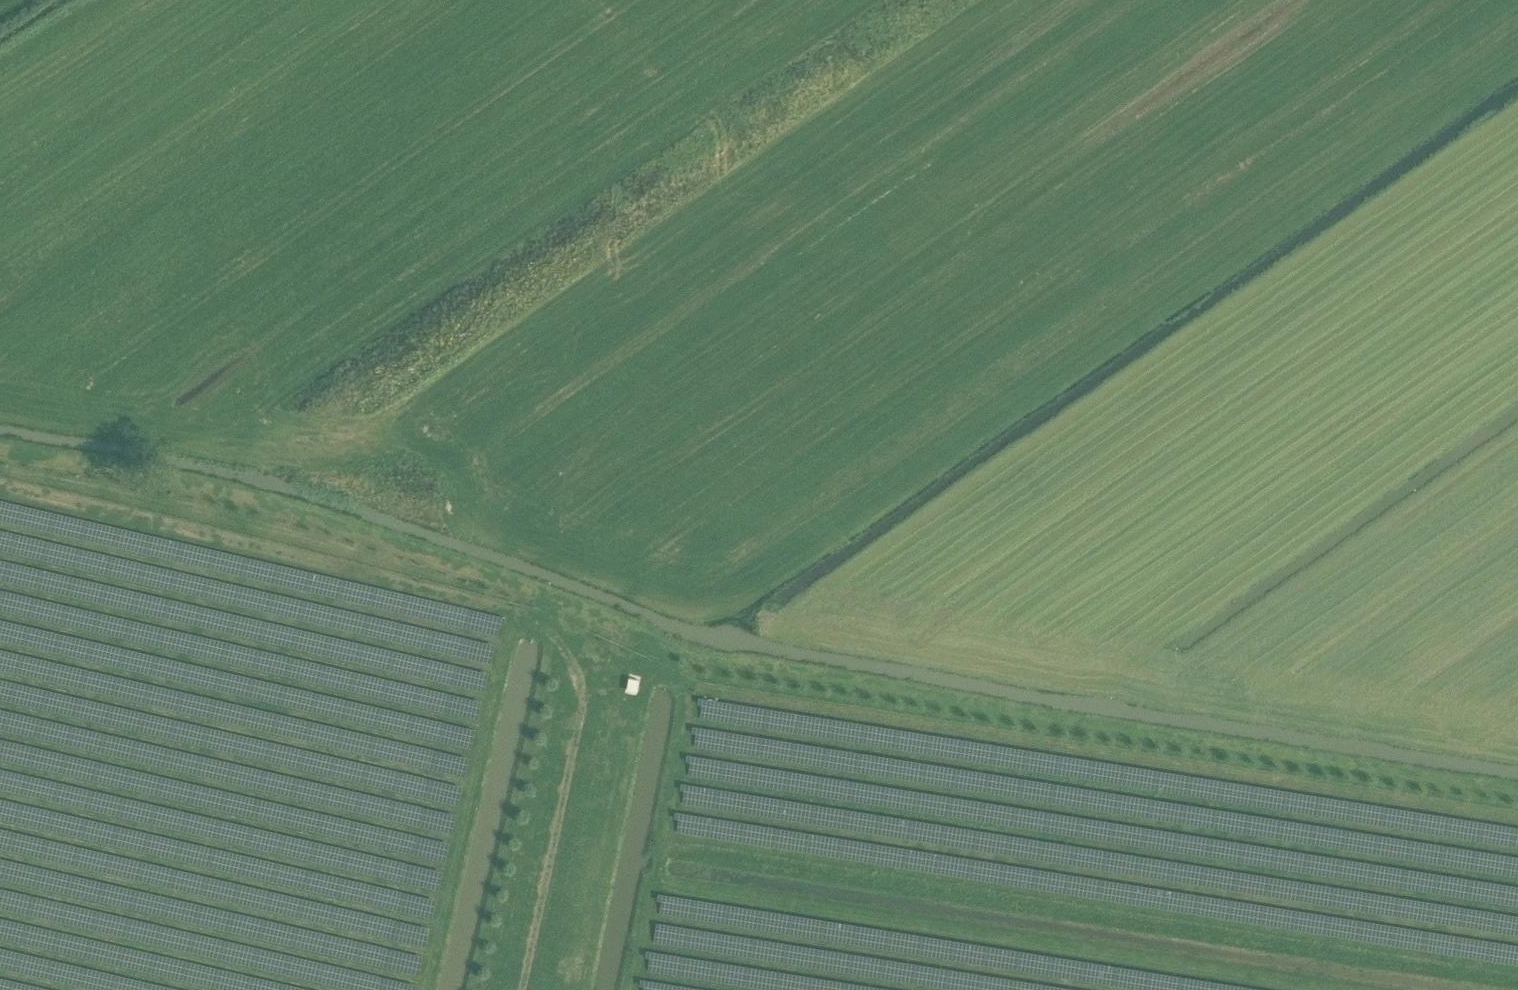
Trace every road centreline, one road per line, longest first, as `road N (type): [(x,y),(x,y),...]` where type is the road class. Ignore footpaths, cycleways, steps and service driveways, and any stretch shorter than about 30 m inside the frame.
road 1 (track): [(523,989),(575,753)]

